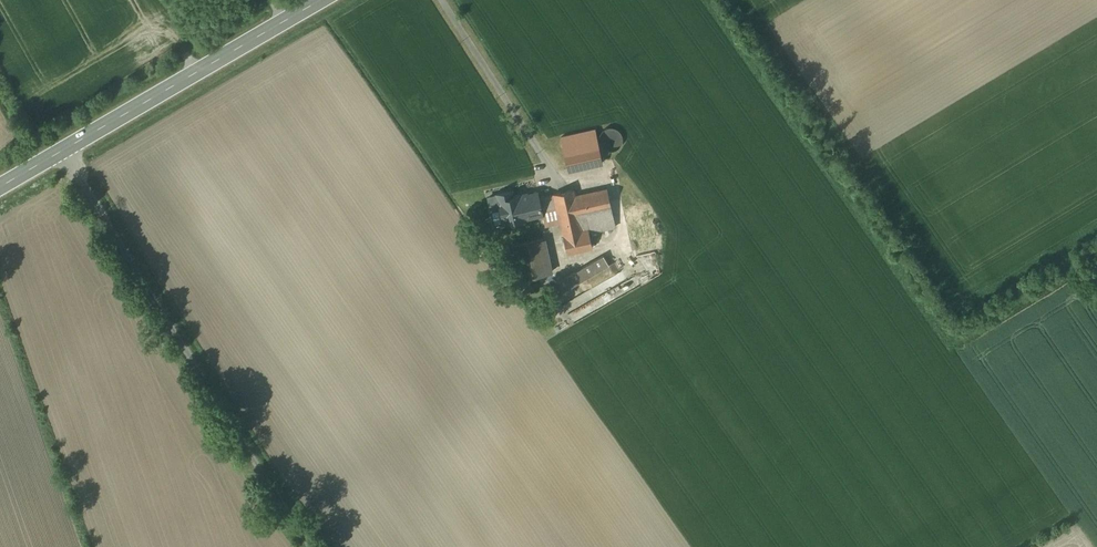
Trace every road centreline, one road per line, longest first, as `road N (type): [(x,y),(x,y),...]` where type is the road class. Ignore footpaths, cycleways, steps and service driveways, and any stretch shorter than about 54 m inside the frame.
road 1 (track): [(311,546),(65,149)]
road 2 (secondary): [(0,187),(321,0)]

